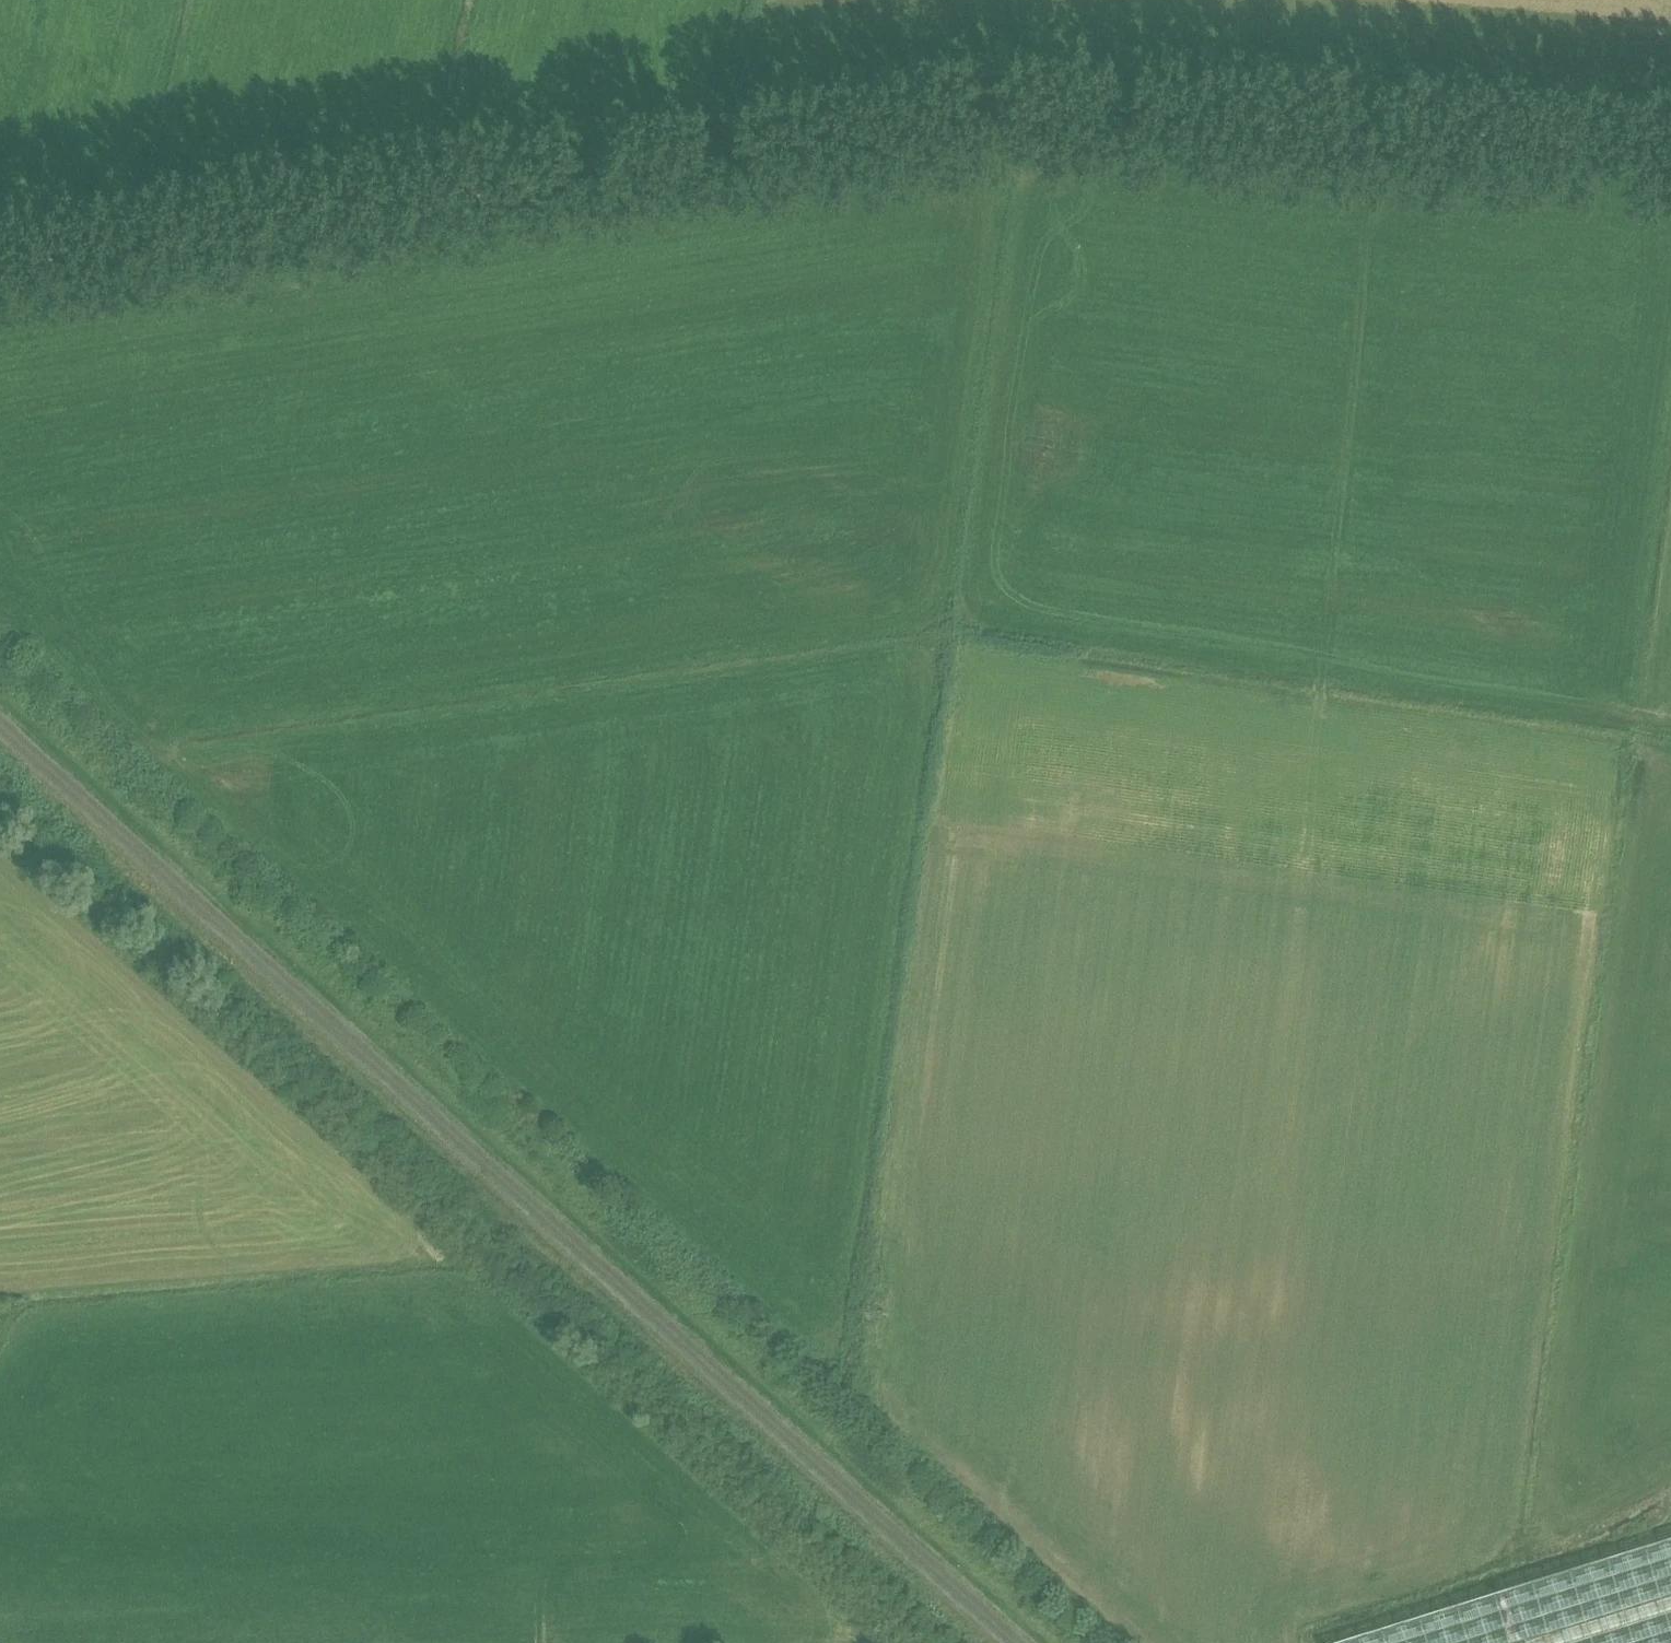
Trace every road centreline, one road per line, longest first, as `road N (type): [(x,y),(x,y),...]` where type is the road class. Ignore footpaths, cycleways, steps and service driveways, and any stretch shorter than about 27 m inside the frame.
road 1 (track): [(0,263),(1033,115),(1670,156)]

